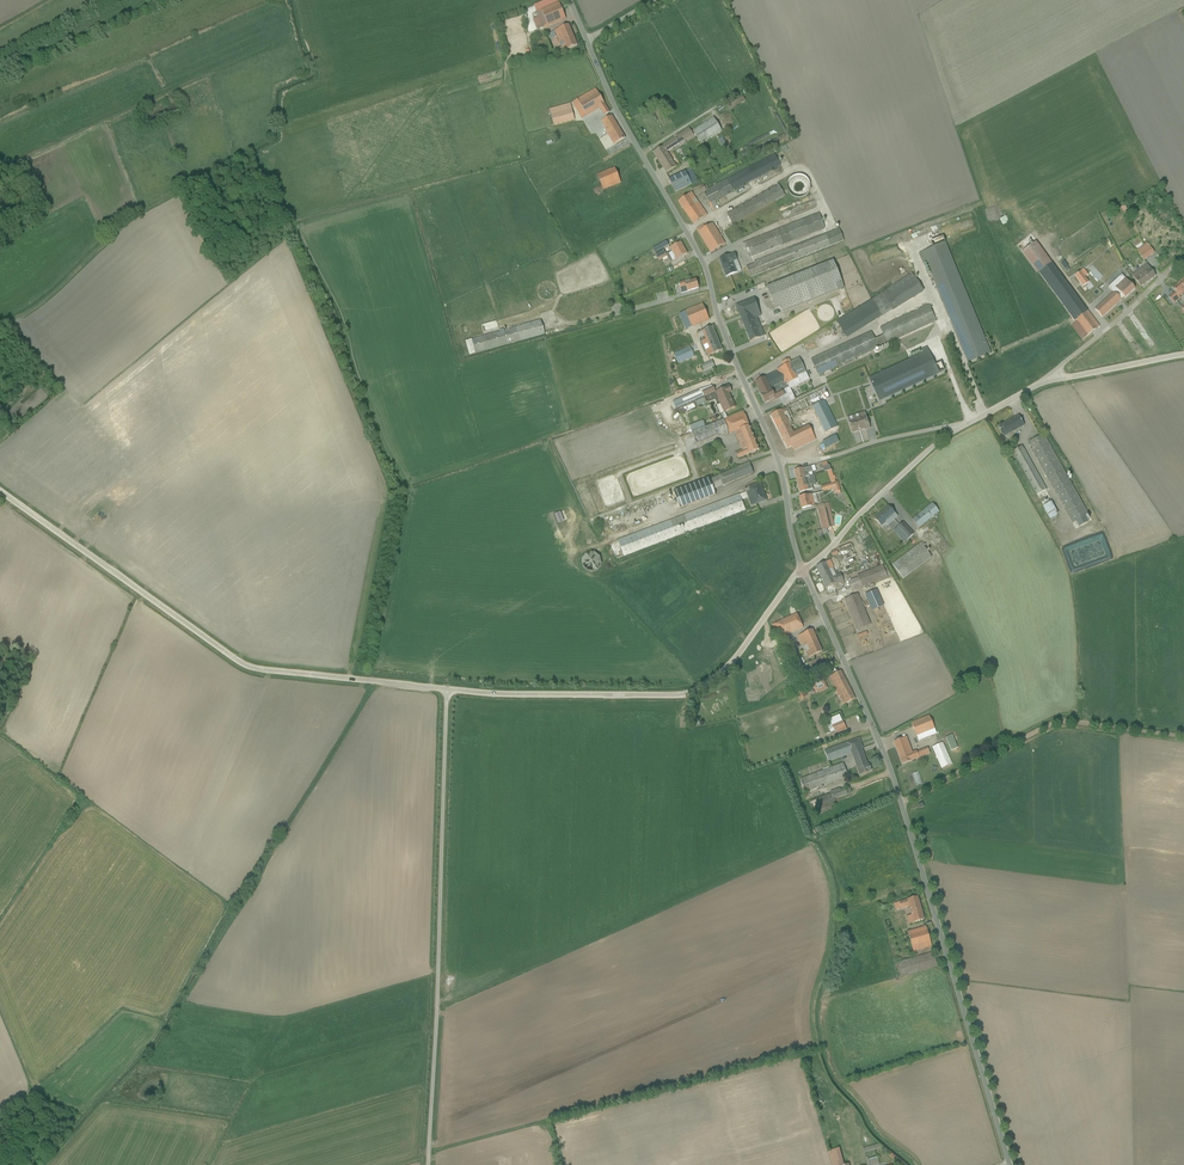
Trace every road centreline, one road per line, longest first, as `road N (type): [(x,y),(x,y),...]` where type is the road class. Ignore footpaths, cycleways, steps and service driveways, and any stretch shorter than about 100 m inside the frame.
road 1 (unclassified): [(802,569),(890,771),(1009,1163)]
road 2 (unclassified): [(446,690),(241,663),(0,491)]
road 3 (unclassified): [(446,690),(429,1164)]
road 4 (unclassified): [(586,40),(618,114),(704,263),(720,324),(779,461)]
road 5 (unclassified): [(802,569),(722,671),(684,694),(446,690)]
road 6 (track): [(1183,737),(1062,721),(901,803)]
road 7 (track): [(242,151),(147,202),(48,297),(0,322)]
road 8 (unclassified): [(963,426),(802,569)]
road 9 (unclassified): [(779,461),(963,426)]
road 10 (unclassified): [(1050,379),(1183,257)]
road 11 (unclassified): [(1183,355),(1050,379)]

